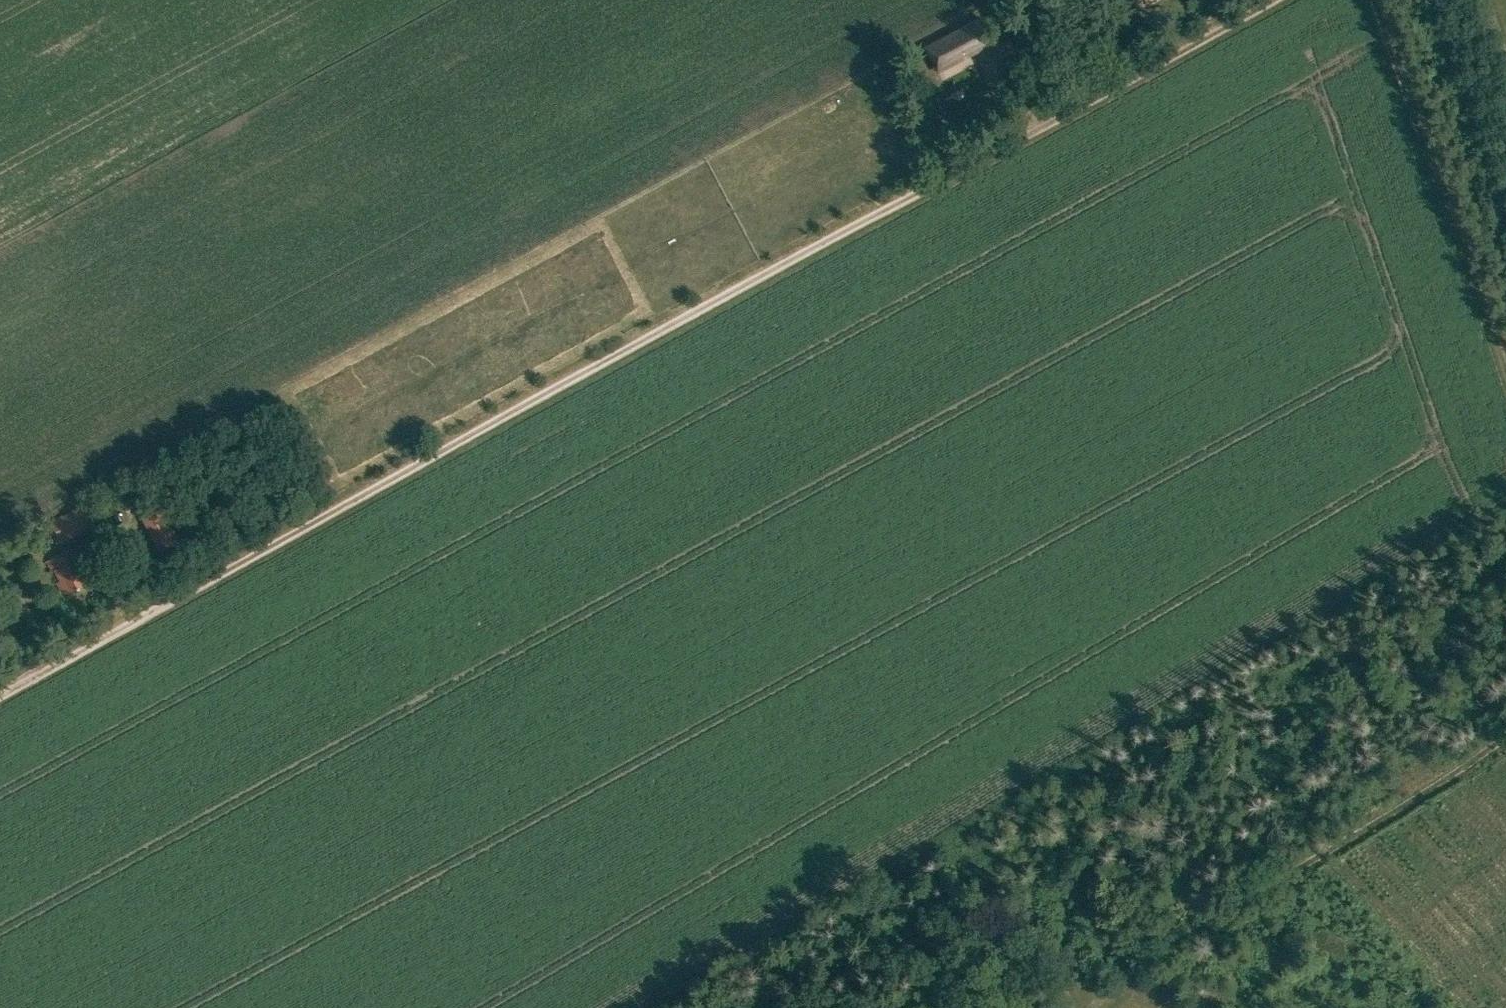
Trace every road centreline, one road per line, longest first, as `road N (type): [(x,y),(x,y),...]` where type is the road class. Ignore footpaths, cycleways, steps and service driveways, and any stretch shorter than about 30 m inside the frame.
road 1 (track): [(0,687),(1263,0)]
road 2 (track): [(1375,0),(1505,382)]
road 3 (track): [(1505,735),(1174,946)]

